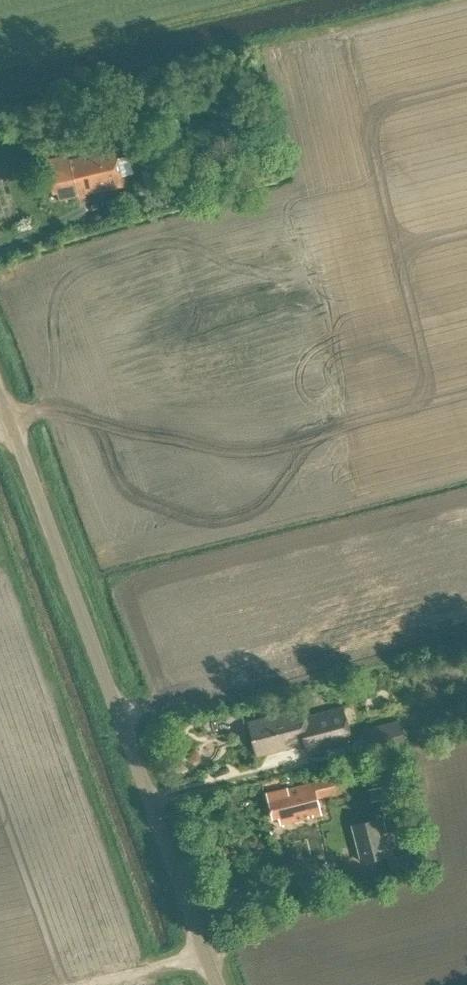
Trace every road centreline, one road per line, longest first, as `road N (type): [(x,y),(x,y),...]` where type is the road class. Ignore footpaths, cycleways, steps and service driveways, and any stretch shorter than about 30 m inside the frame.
road 1 (unclassified): [(218,984),(0,400)]

